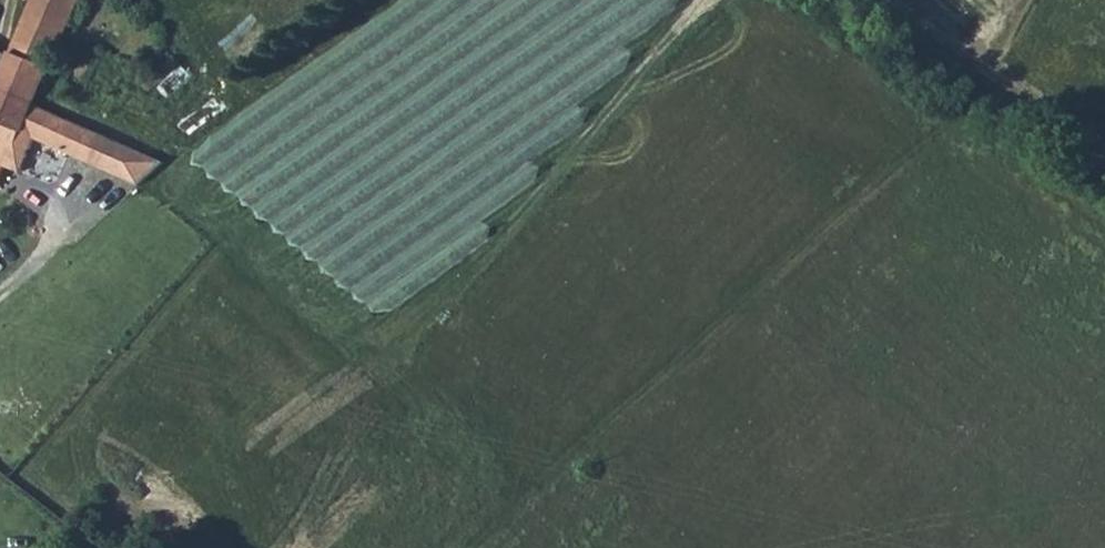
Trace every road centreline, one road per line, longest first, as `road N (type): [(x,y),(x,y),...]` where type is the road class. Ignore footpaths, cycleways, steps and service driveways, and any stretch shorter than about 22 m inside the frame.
road 1 (track): [(477,547),(937,134),(980,70)]
road 2 (track): [(980,70),(1104,159)]

